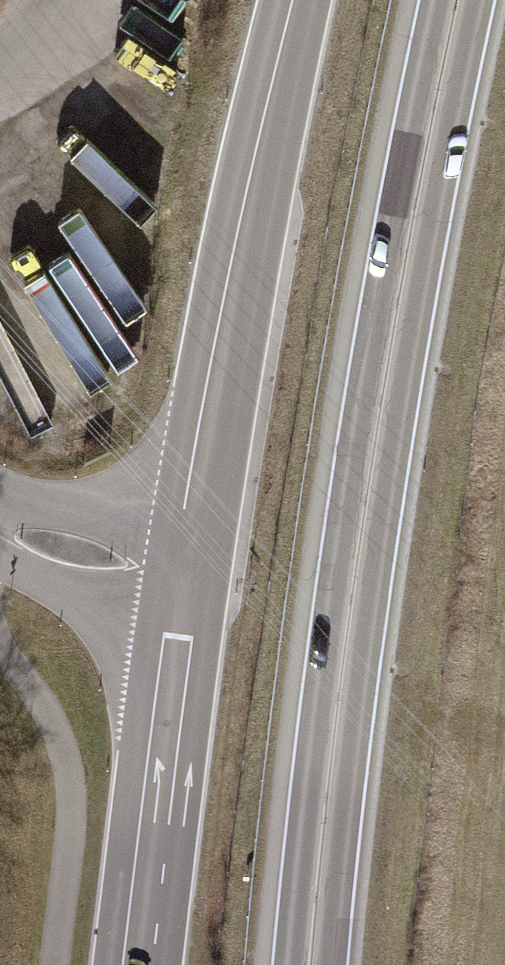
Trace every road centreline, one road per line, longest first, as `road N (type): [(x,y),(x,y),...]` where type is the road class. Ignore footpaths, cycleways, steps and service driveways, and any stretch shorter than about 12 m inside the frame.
road 1 (trunk): [(439,0),(371,342),(292,964)]
road 2 (trunk): [(331,964),(371,605),(478,0)]
road 3 (primary): [(190,580),(294,0)]
road 4 (primary): [(142,964),(190,580)]
road 5 (tertiary): [(0,523),(101,563),(190,580)]

